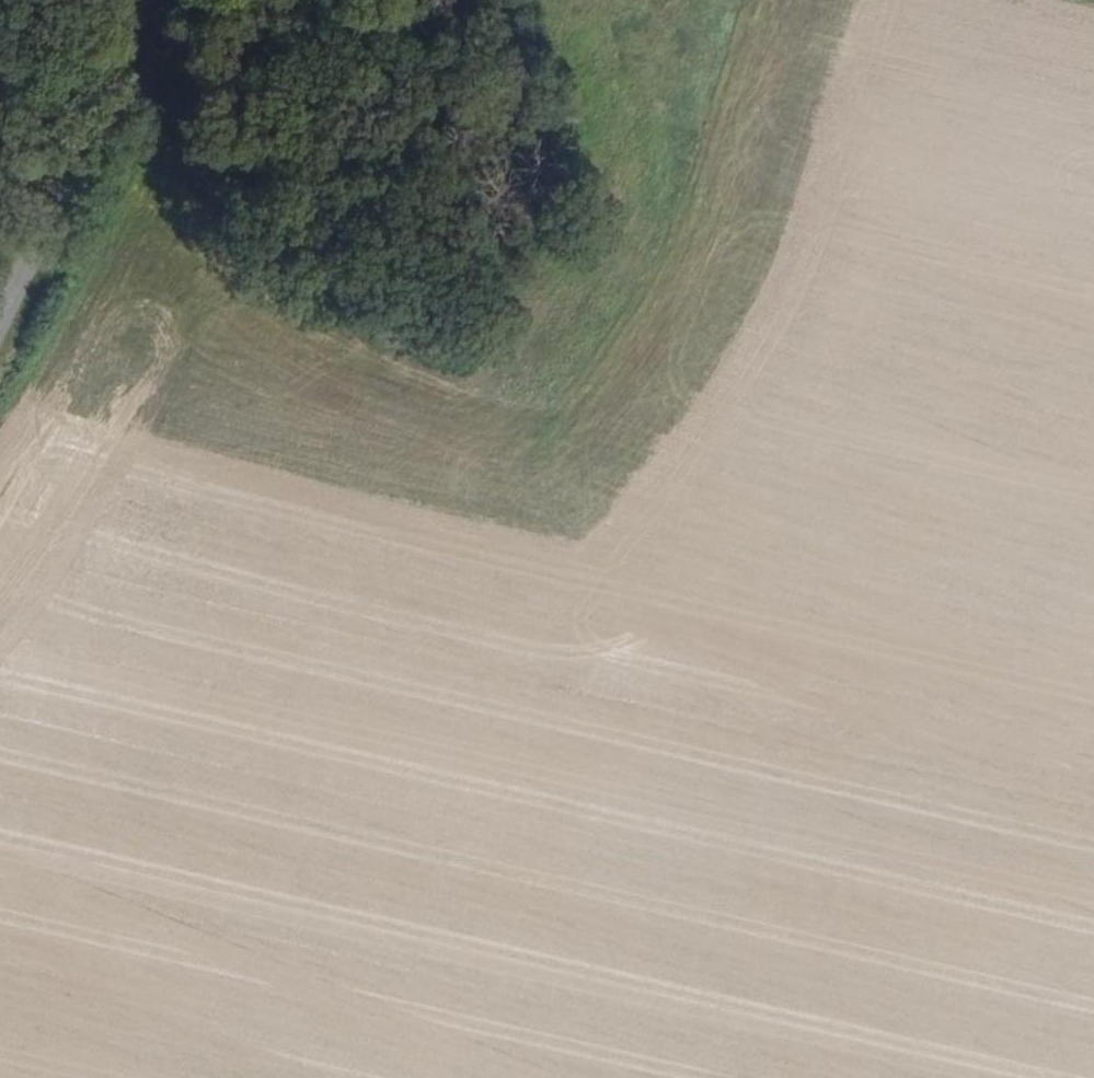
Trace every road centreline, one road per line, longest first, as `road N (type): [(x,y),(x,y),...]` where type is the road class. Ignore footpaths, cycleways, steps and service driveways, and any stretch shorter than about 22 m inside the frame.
road 1 (unclassified): [(0,352),(92,175),(144,0)]

